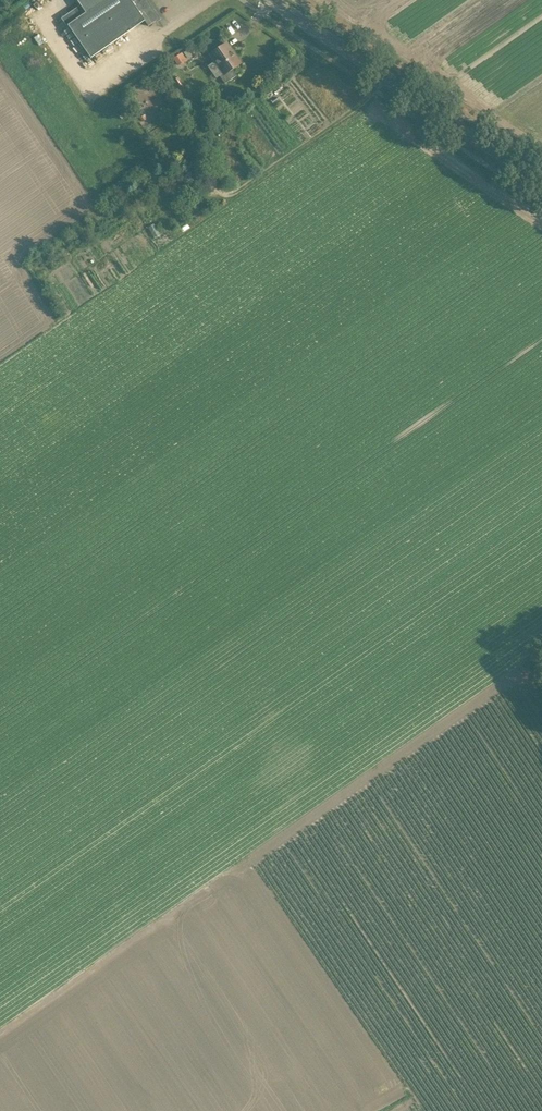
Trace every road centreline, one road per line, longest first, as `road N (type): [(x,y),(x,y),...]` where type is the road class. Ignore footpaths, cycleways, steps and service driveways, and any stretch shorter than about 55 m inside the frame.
road 1 (tertiary): [(541,184),(271,0)]

